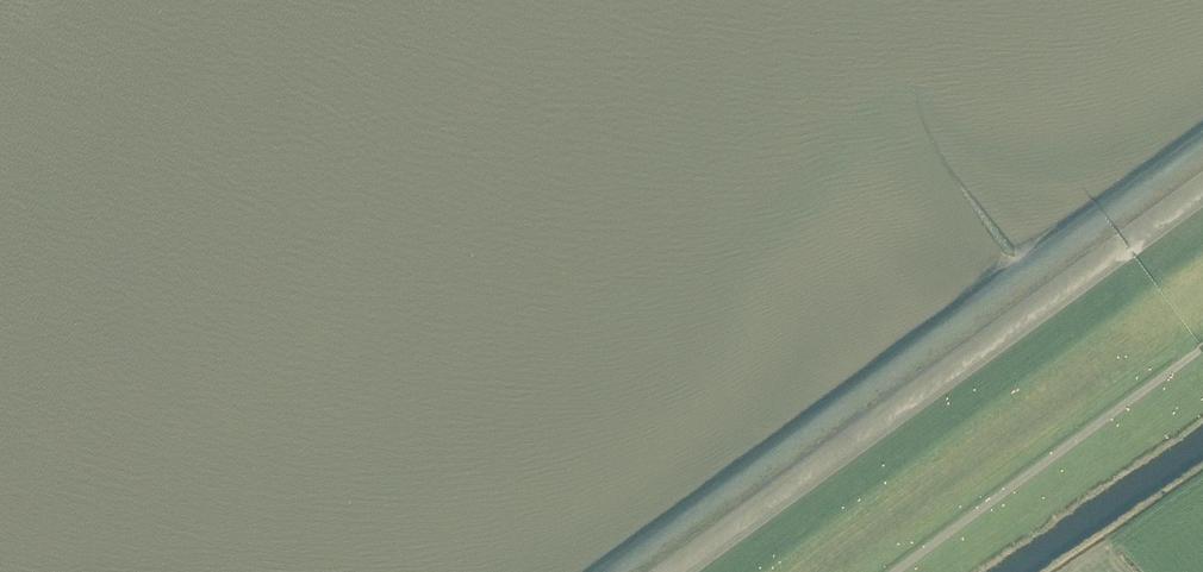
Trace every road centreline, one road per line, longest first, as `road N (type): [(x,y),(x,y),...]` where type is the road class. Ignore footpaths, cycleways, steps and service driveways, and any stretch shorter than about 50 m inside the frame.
road 1 (unclassified): [(898,571),(1202,348)]

